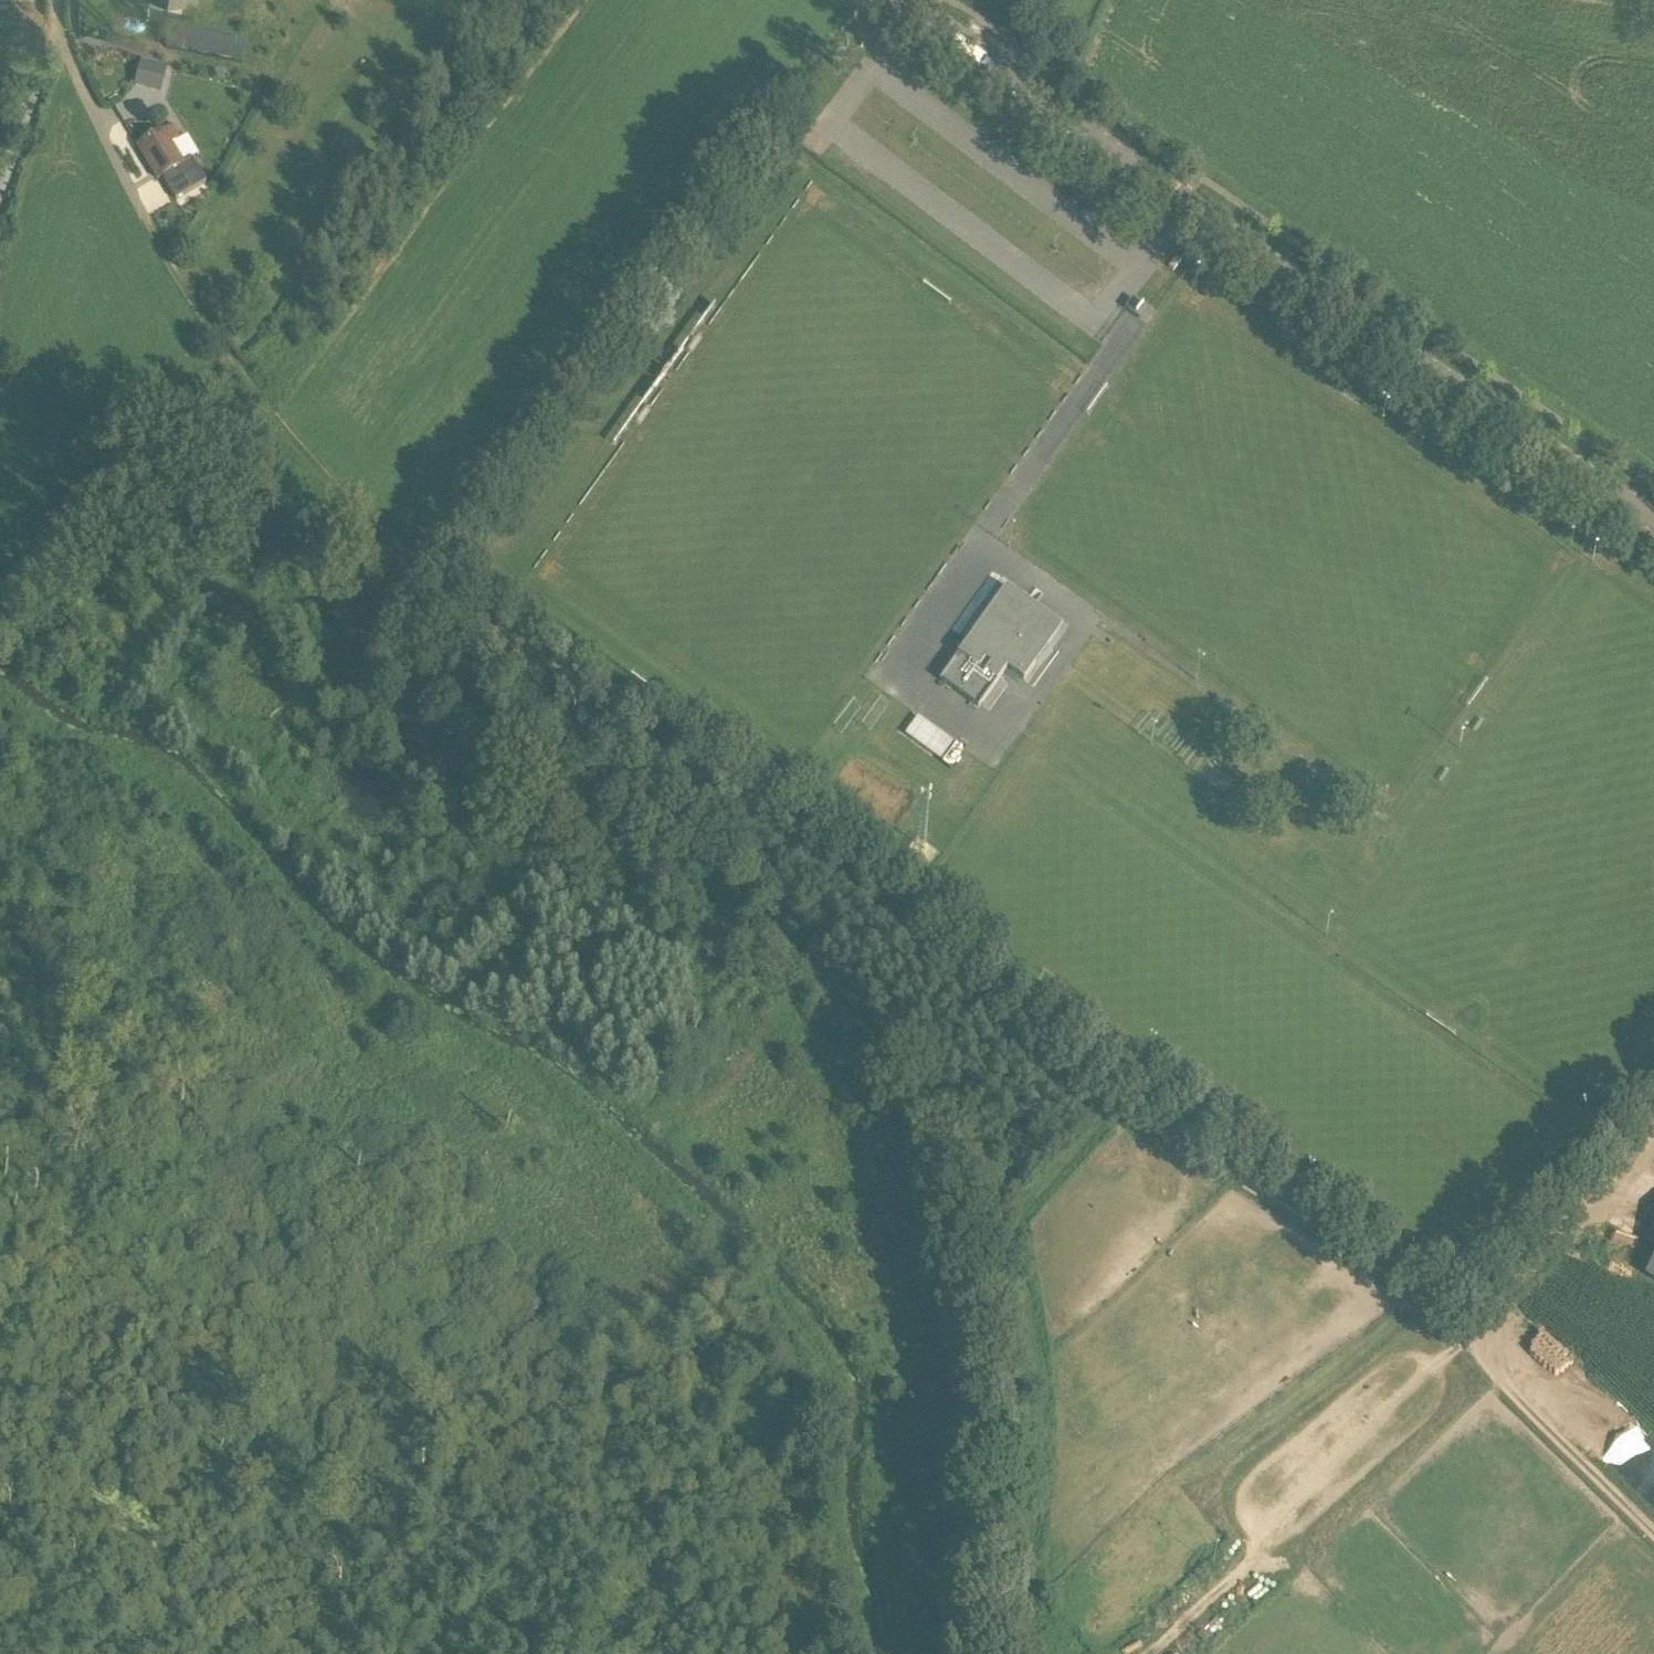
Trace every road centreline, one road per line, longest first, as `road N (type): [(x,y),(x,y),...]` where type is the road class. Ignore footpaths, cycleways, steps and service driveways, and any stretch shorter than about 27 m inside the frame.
road 1 (track): [(712,785),(1126,1106),(1312,1224),(1472,1343)]
road 2 (secondary): [(1653,520),(1181,202),(906,0)]
road 3 (track): [(424,572),(750,129),(827,128)]
road 4 (track): [(149,228),(325,493),(424,572)]
road 5 (track): [(424,572),(712,785)]
road 6 (track): [(1472,1343),(1653,1102)]
road 7 (track): [(1653,1531),(1472,1343)]
road 8 (unclassified): [(56,0),(65,51),(149,228)]
road 9 (track): [(712,785),(679,836),(777,947)]

